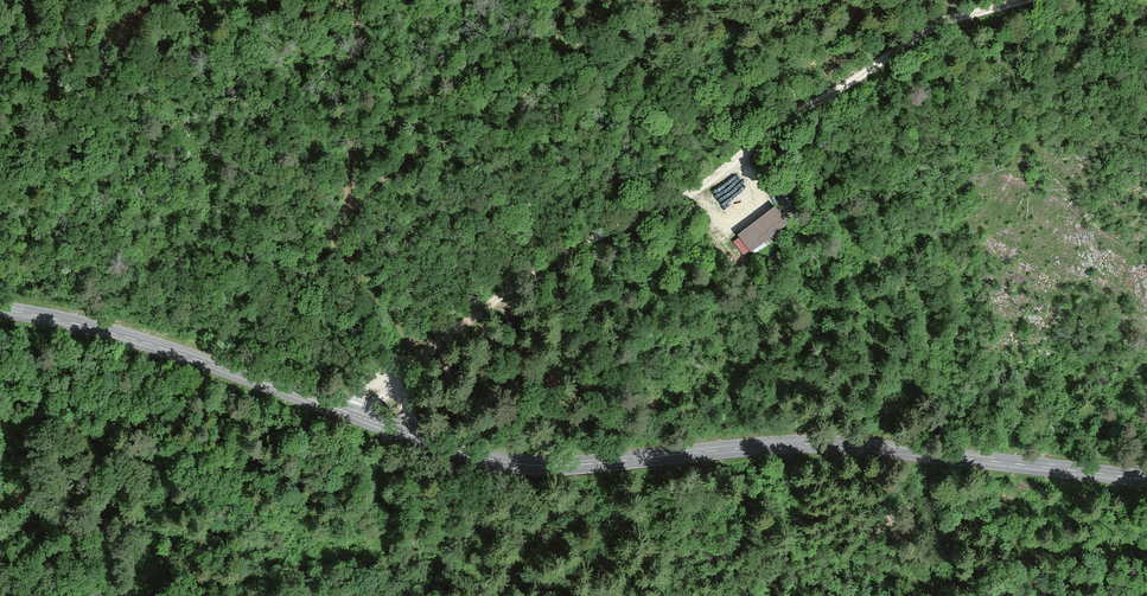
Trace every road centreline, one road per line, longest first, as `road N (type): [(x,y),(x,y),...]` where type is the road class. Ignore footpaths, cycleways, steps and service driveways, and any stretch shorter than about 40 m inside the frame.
road 1 (tertiary): [(1146,480),(811,444),(581,465),(502,462),(145,343),(0,310)]
road 2 (track): [(348,412),(376,383),(531,274),(701,189),(789,118),(928,30),(1023,0)]
road 3 (track): [(366,419),(291,440),(28,483)]

